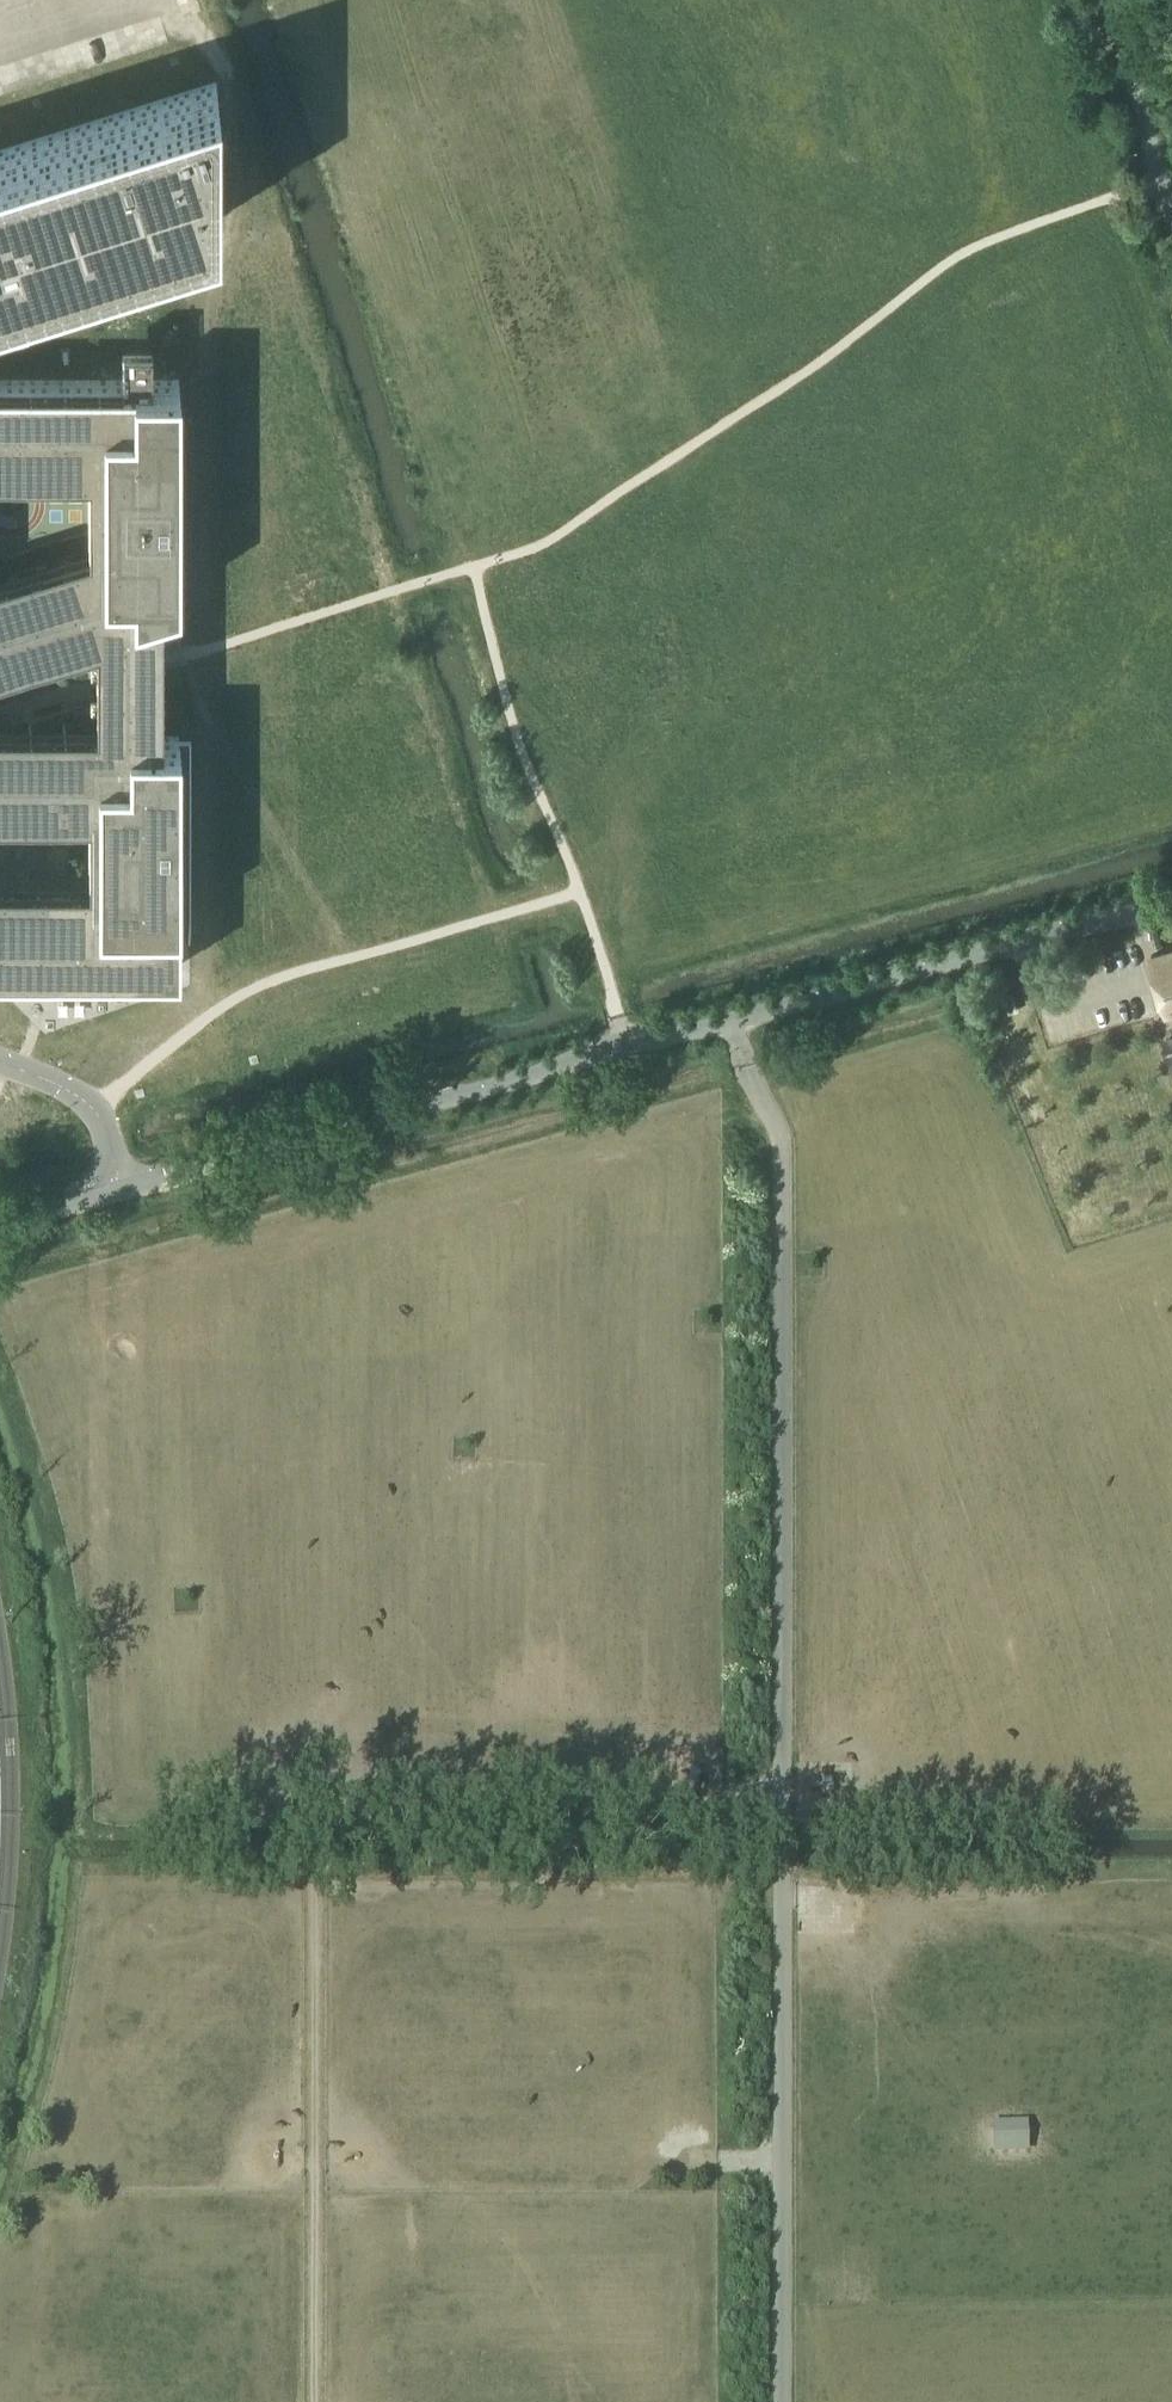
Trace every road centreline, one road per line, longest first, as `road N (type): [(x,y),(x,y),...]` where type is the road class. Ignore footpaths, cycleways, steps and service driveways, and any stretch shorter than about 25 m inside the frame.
road 1 (unclassified): [(0,1222),(1171,904)]
road 2 (track): [(315,2401),(314,1832)]
road 3 (unclassified): [(1171,214),(1104,0)]

